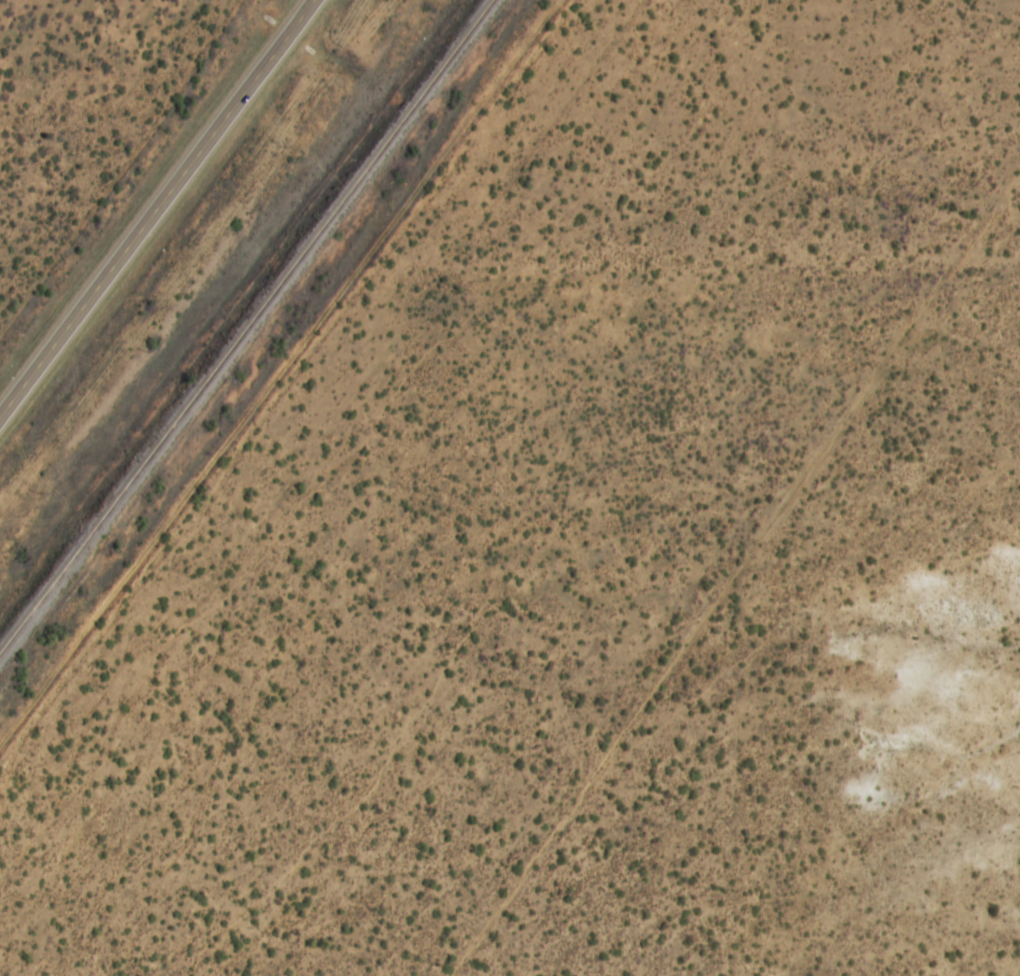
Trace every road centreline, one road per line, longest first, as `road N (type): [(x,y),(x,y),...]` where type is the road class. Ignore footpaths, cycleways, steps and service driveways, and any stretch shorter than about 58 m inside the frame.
road 1 (trunk): [(57,340),(313,0)]

